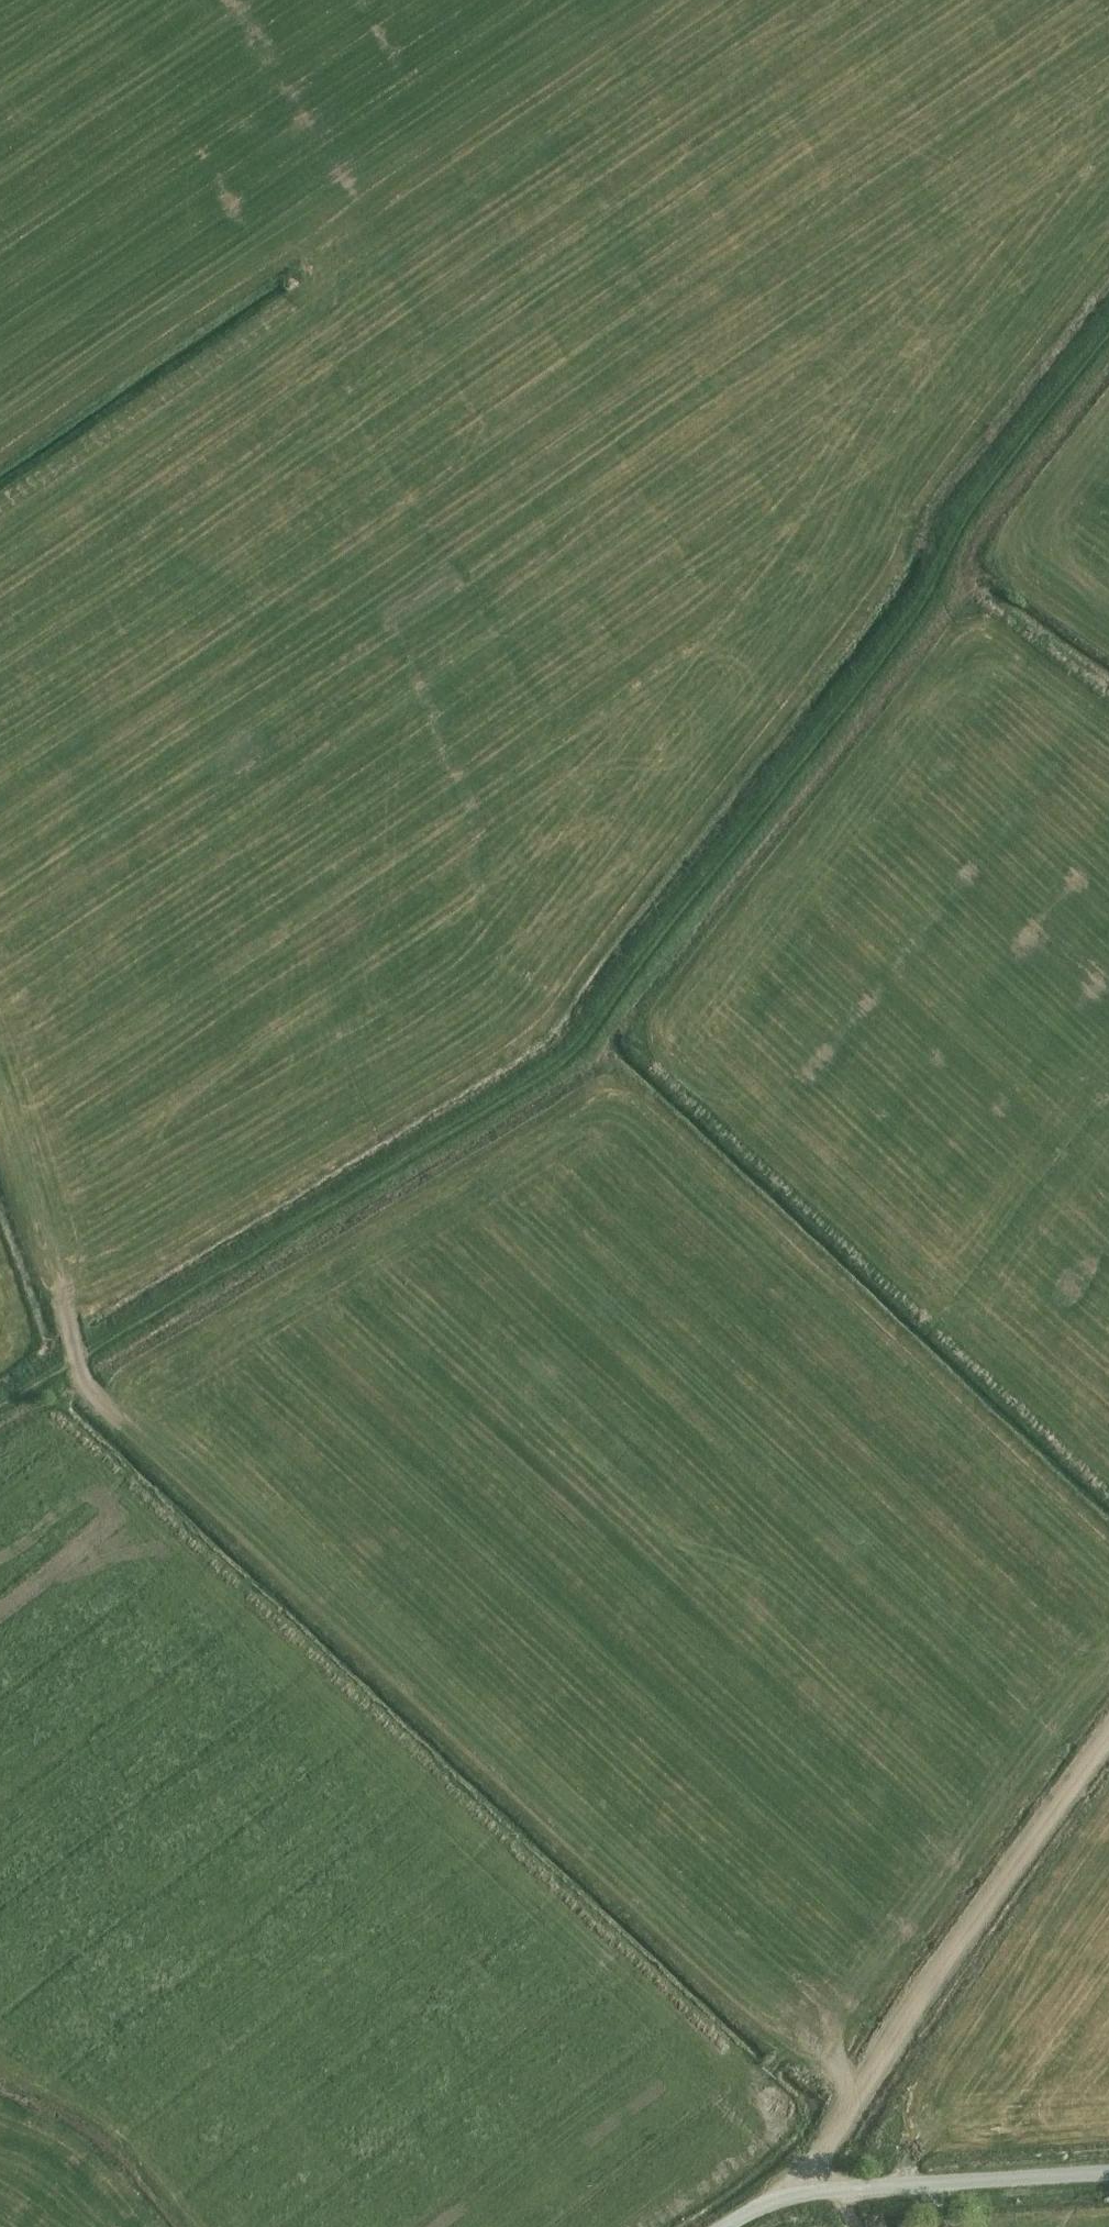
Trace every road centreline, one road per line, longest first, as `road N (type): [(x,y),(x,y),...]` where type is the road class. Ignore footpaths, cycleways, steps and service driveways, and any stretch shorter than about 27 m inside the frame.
road 1 (track): [(1108,375),(596,1037),(0,1410)]
road 2 (track): [(1108,1750),(1048,1821),(797,2190)]
road 3 (unclassified): [(739,2226),(797,2190),(1108,2172)]

